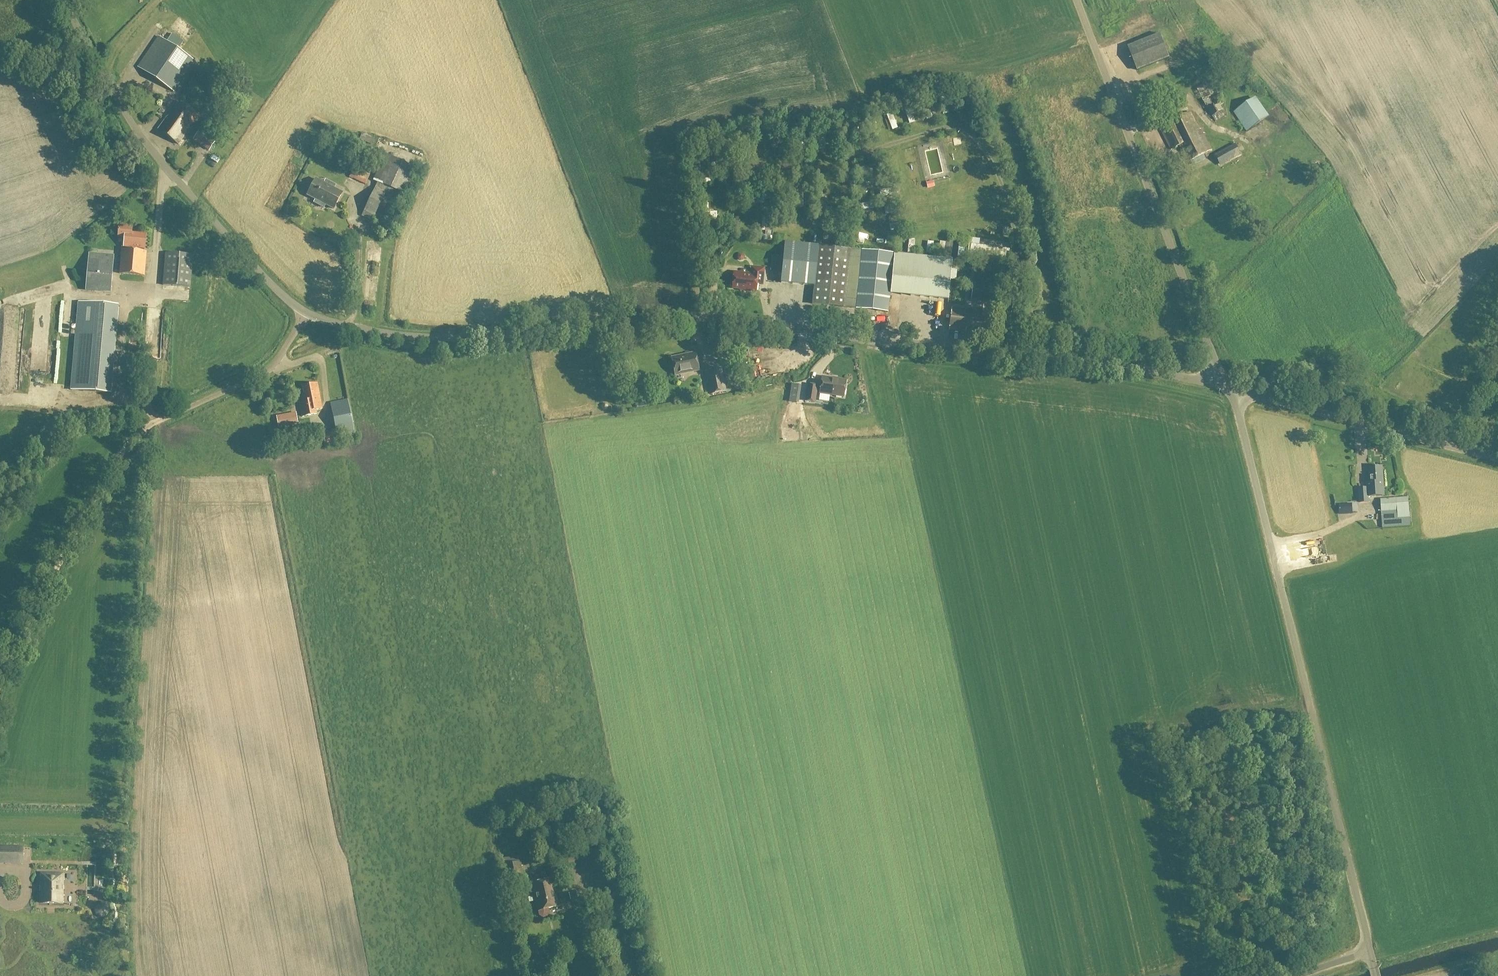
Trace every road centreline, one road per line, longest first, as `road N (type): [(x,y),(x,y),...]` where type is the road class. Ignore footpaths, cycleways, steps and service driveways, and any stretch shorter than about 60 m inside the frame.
road 1 (unclassified): [(1227,388),(1074,361),(704,319),(431,339),(306,315)]
road 2 (unclassified): [(1370,952),(1227,388)]
road 3 (unclassified): [(306,315),(266,372),(153,424),(129,444),(0,687)]
road 4 (unclassified): [(1227,388),(1077,0)]
road 5 (unclassified): [(306,315),(150,151),(62,0)]
road 6 (unclassified): [(1497,459),(1227,388)]

